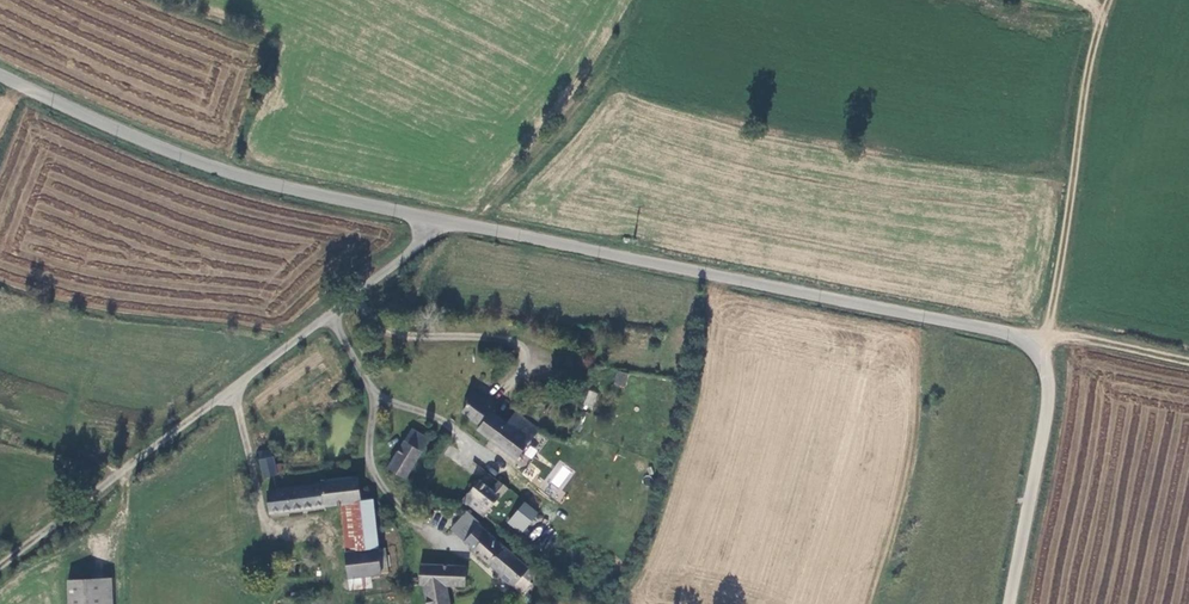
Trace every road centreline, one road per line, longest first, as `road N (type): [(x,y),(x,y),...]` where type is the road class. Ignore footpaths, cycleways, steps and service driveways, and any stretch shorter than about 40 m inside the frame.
road 1 (tertiary): [(441,219),(1022,337),(1040,355),(1049,403),(1008,603)]
road 2 (unclassified): [(0,566),(331,313),(441,219)]
road 3 (tertiary): [(0,73),(239,174),(441,219)]
road 4 (track): [(1050,330),(1084,76),(1110,0)]
road 5 (track): [(1188,360),(1050,330),(1040,355)]

